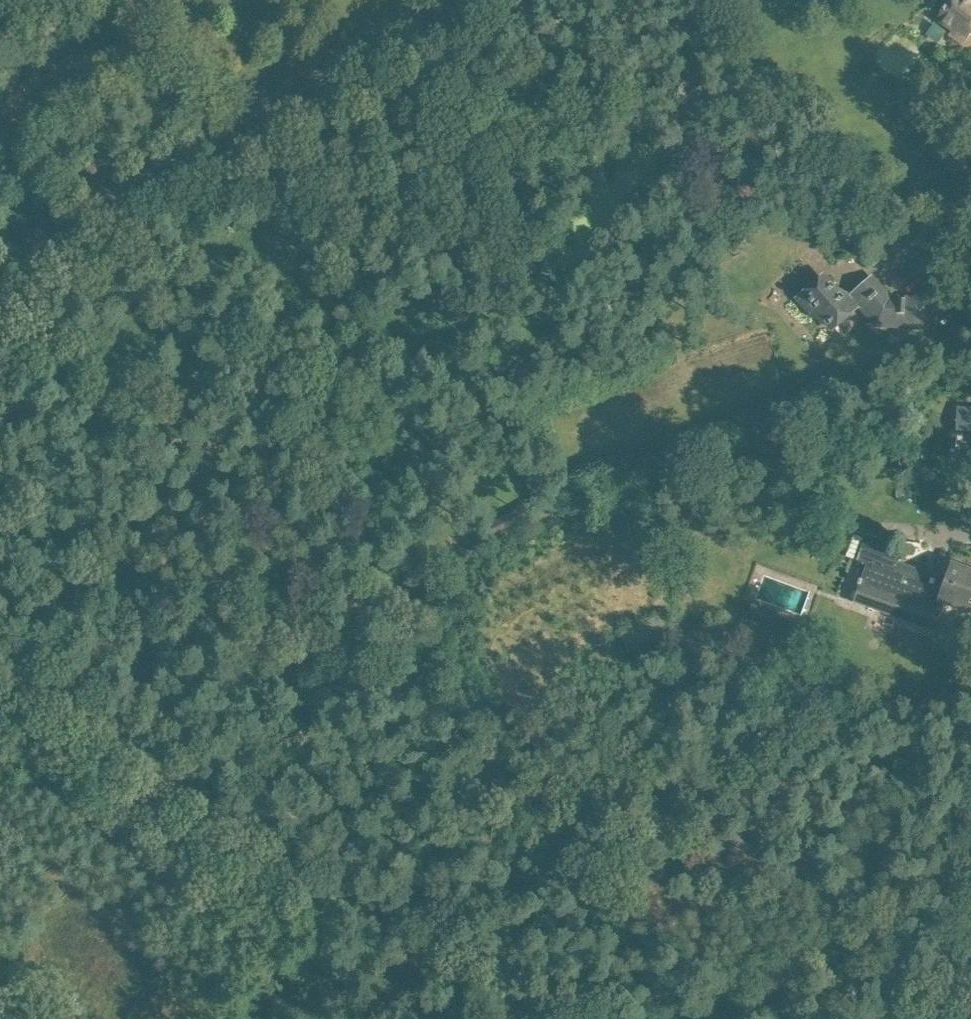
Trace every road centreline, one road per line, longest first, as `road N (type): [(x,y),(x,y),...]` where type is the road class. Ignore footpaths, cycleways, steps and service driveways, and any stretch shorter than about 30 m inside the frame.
road 1 (track): [(508,1018),(0,659)]
road 2 (unclassified): [(0,266),(488,0)]

